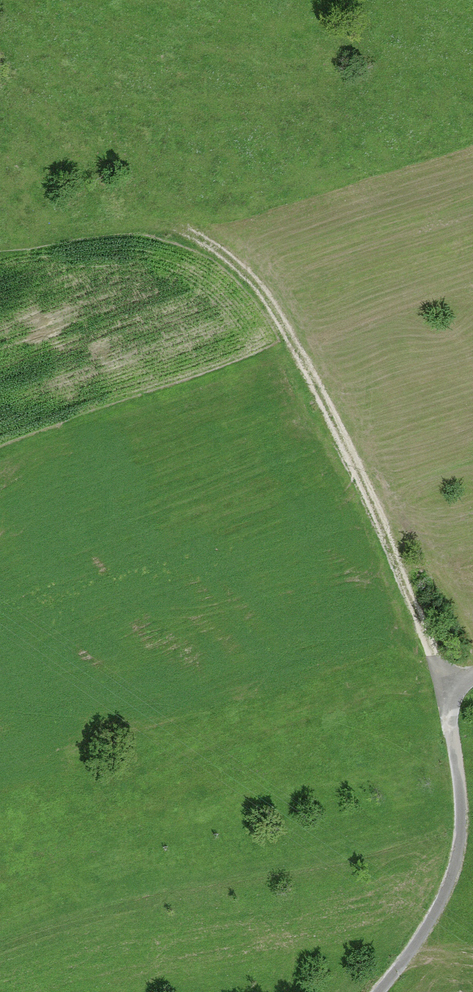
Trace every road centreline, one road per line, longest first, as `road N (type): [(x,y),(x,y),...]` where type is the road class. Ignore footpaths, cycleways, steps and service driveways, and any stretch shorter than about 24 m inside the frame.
road 1 (track): [(443,682),(310,385),(268,310),(224,256),(151,224),(51,236)]
road 2 (track): [(443,682),(461,822),(453,875),(428,925),(377,991)]

